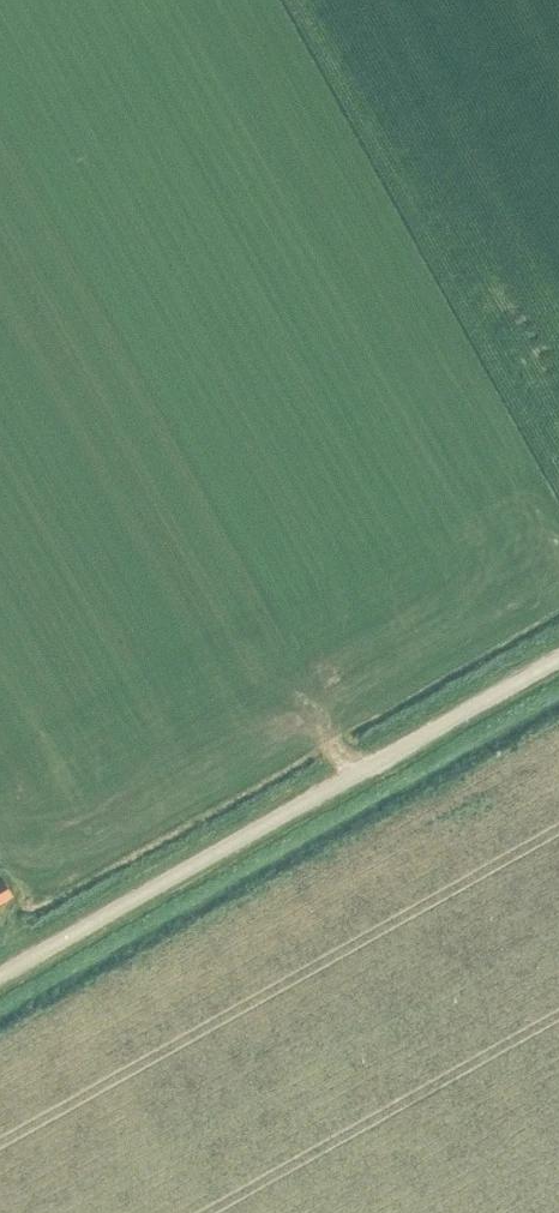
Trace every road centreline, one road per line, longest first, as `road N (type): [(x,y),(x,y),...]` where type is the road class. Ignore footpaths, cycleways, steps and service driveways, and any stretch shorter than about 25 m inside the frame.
road 1 (unclassified): [(0,978),(558,671)]

